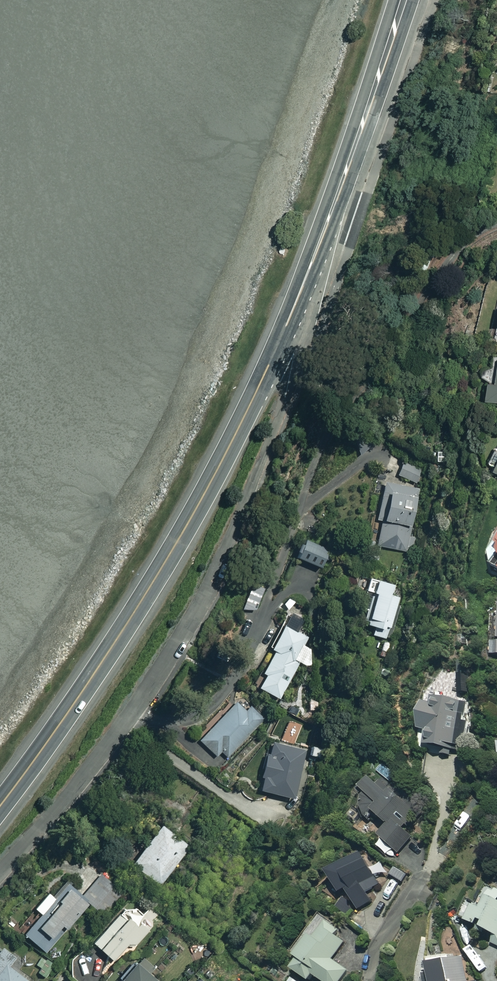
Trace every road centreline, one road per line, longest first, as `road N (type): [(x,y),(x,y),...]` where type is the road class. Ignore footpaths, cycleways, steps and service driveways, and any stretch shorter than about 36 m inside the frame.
road 1 (residential): [(0,873),(90,769),(188,628),(293,389),(304,334),(300,293)]
road 2 (trunk): [(0,806),(152,585),(232,441),(300,293)]
road 3 (trunk): [(300,293),(405,0)]

